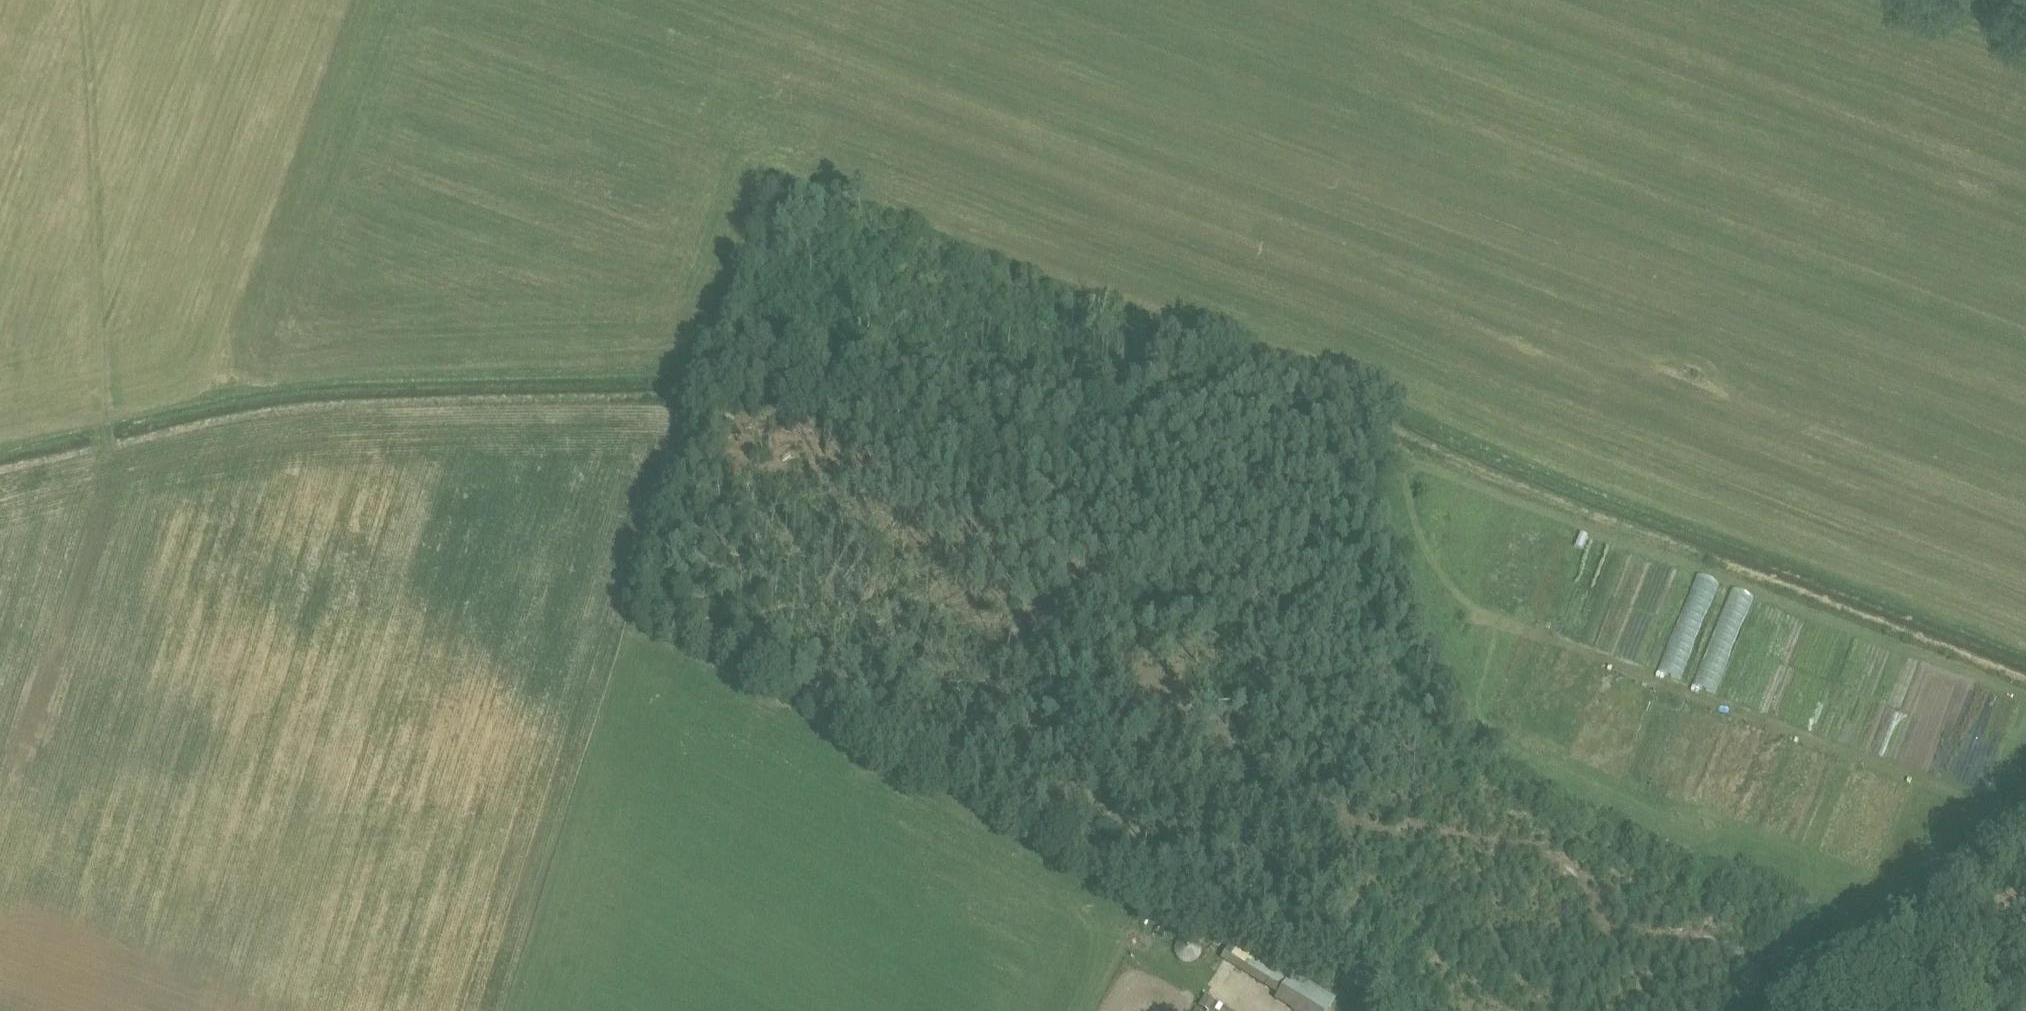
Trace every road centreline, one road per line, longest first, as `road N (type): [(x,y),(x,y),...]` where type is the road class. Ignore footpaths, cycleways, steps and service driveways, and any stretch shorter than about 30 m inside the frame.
road 1 (tertiary): [(1910,1010),(2025,916)]

